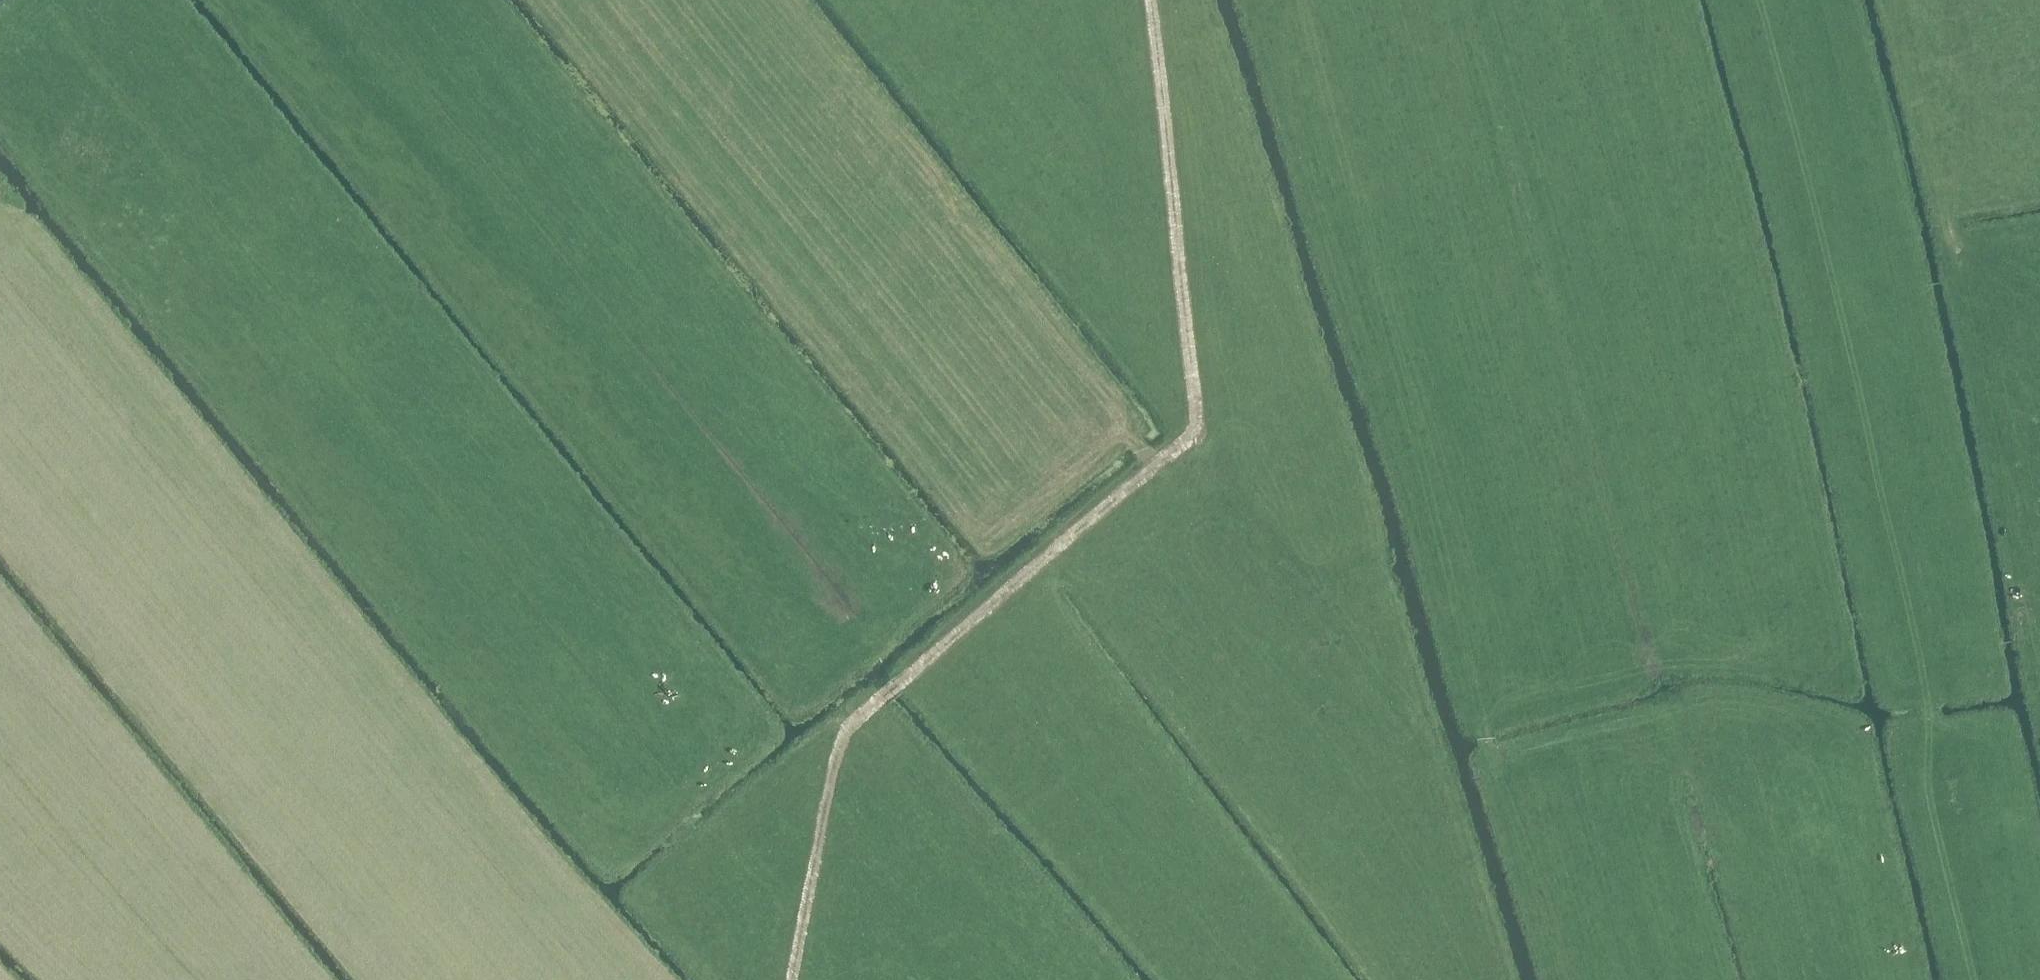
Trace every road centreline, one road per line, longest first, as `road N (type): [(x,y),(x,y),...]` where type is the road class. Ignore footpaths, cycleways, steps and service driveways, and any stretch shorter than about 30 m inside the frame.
road 1 (track): [(1156,467),(849,729),(833,770),(793,979)]
road 2 (track): [(1152,0),(1198,433),(1156,467),(1135,444)]

